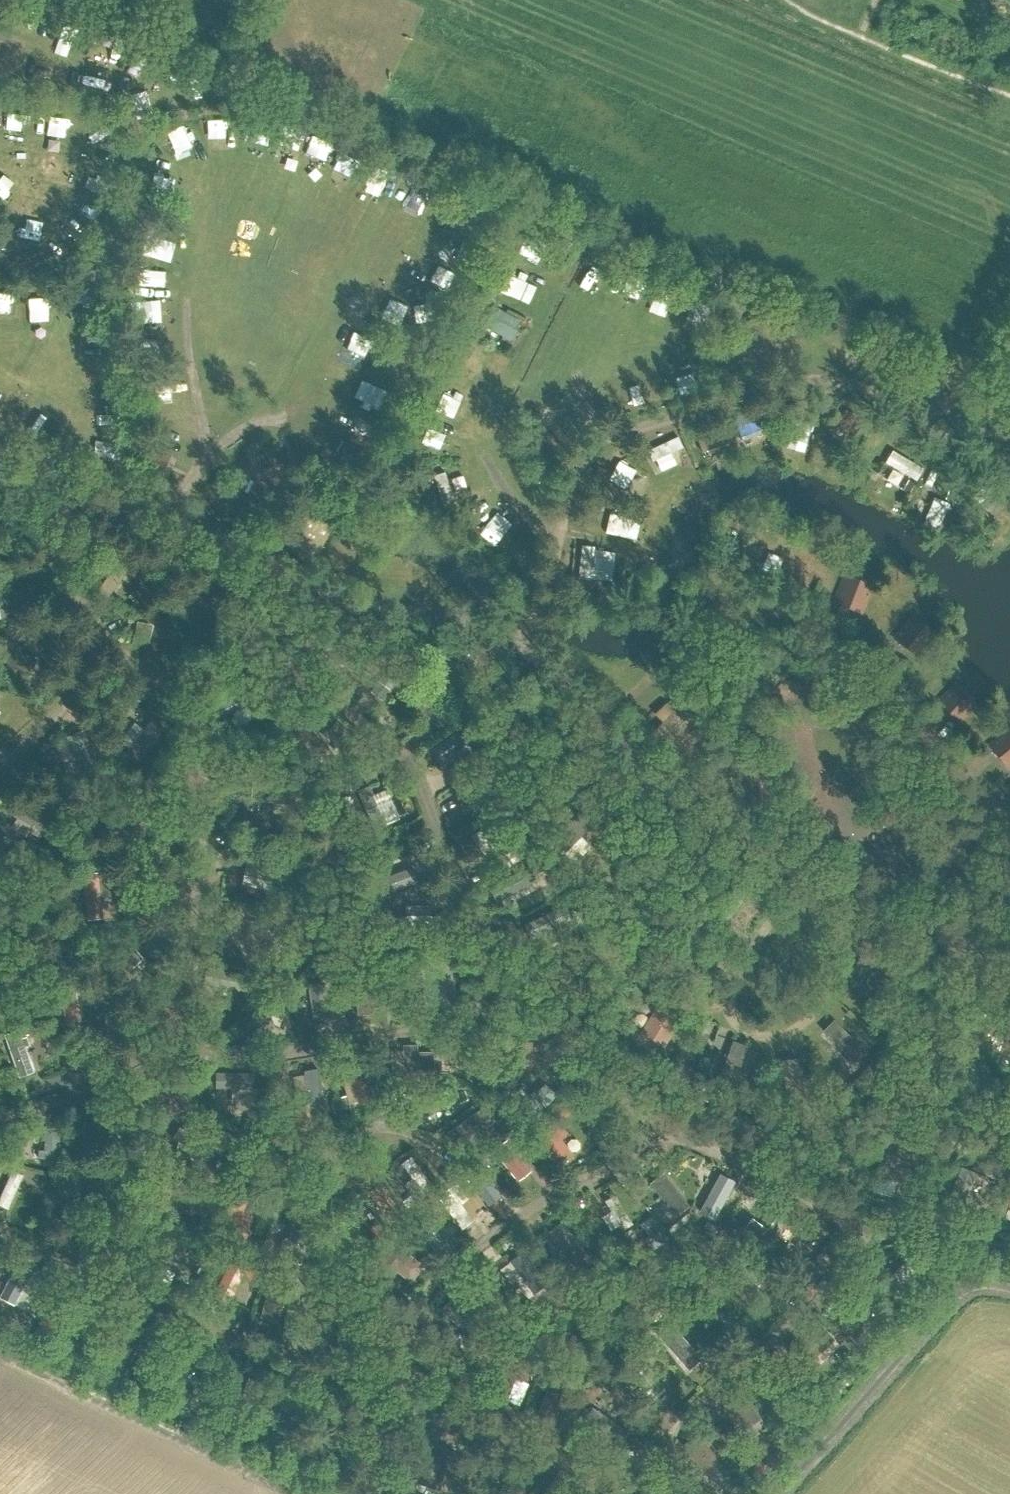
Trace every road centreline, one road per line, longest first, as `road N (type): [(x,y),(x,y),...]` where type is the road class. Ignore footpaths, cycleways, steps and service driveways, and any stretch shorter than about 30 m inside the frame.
road 1 (unclassified): [(295,1493),(0,1356)]
road 2 (track): [(700,814),(683,883),(604,954),(534,990),(480,994)]

